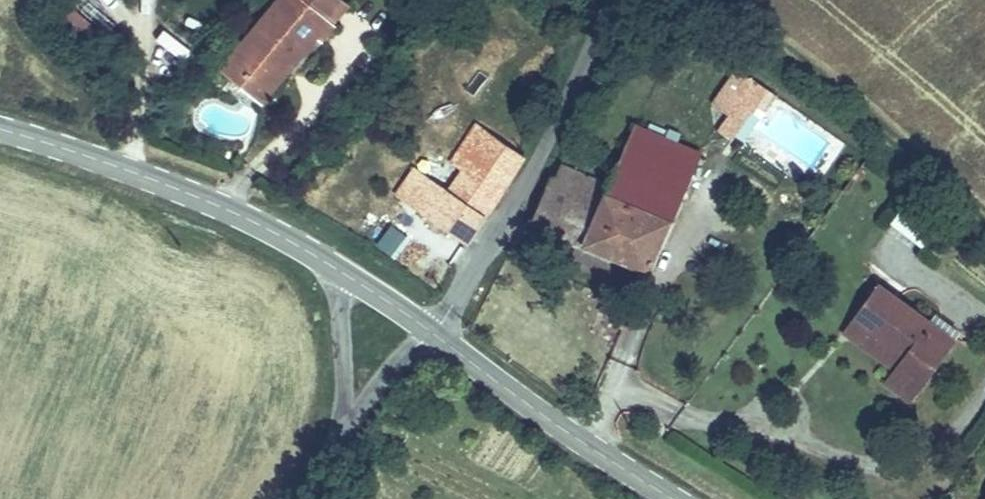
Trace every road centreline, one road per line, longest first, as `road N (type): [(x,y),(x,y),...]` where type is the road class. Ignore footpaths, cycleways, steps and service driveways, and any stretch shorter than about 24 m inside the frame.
road 1 (tertiary): [(351,274),(249,216),(0,128)]
road 2 (unclassified): [(594,48),(548,147),(435,330)]
road 3 (tertiary): [(670,498),(545,418),(435,330)]
road 4 (unclassified): [(351,274),(343,289),(345,388),(335,452)]
road 5 (unclassified): [(335,452),(435,330)]

